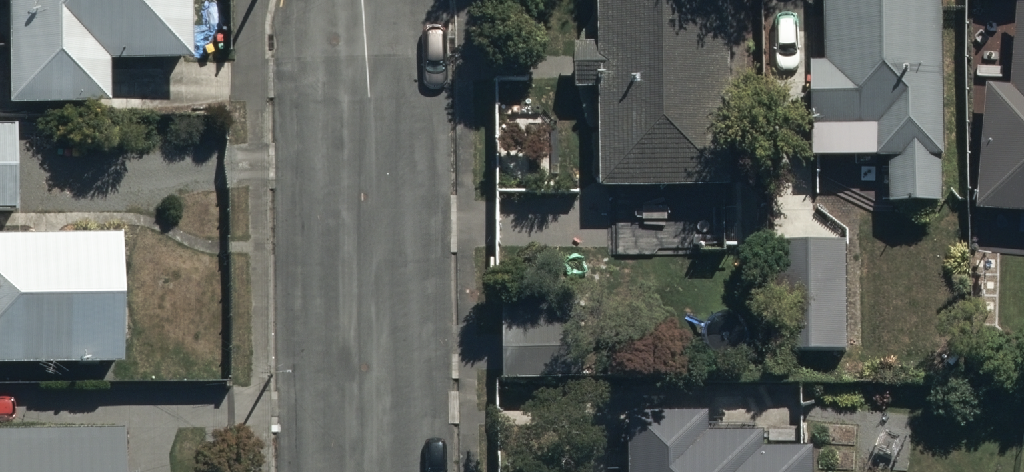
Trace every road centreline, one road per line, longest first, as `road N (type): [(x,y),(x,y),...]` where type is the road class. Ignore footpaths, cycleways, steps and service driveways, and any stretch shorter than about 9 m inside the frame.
road 1 (residential): [(359,0),(361,471)]

